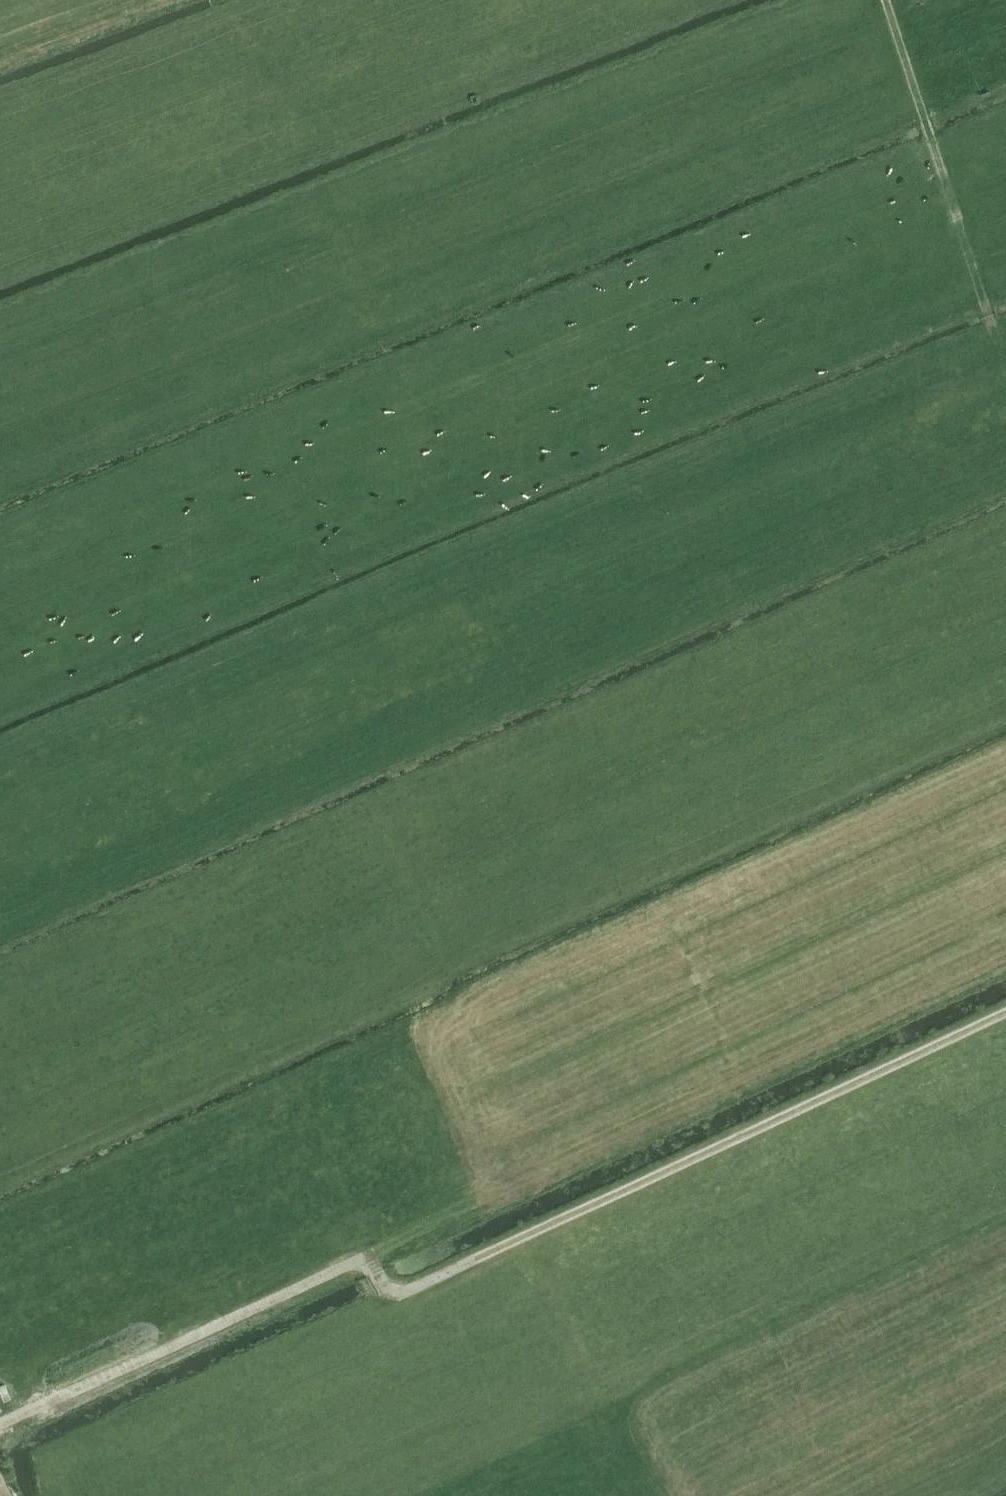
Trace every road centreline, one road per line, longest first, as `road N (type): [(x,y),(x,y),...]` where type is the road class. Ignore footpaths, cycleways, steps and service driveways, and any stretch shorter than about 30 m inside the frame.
road 1 (track): [(1005,1013),(396,1295),(363,1263),(0,1425)]
road 2 (track): [(999,339),(886,0)]

